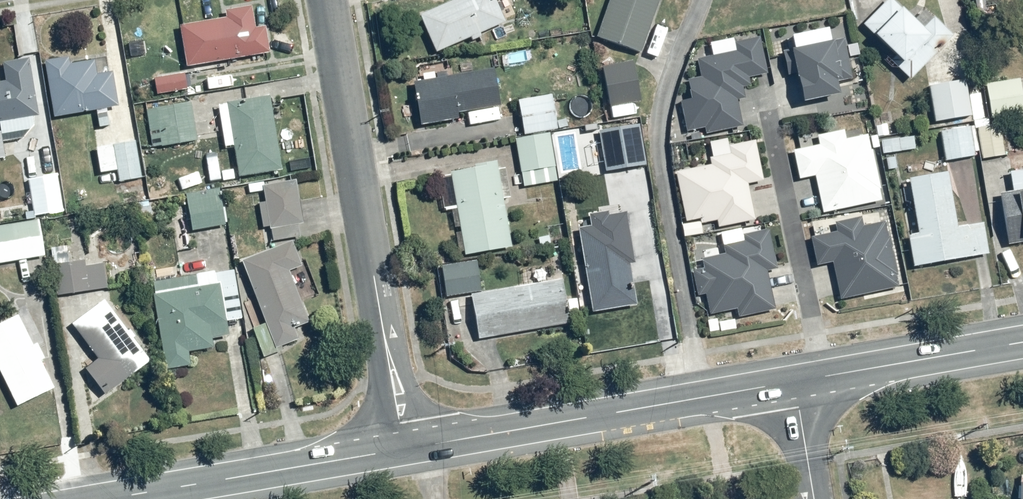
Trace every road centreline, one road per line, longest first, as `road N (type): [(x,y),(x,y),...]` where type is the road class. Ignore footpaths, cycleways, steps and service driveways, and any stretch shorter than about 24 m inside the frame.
road 1 (residential): [(404,450),(311,0)]
road 2 (secondary): [(404,450),(795,382)]
road 3 (secondary): [(108,498),(404,450)]
road 4 (secondary): [(795,382),(1022,343)]

